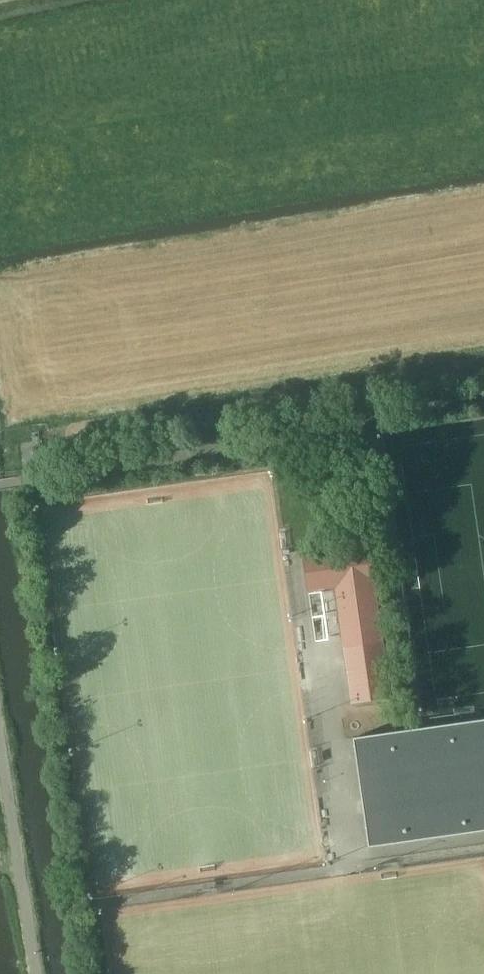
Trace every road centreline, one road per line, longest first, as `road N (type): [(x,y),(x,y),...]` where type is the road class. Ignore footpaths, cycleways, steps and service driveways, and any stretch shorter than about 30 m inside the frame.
road 1 (unclassified): [(38,973),(0,722)]

